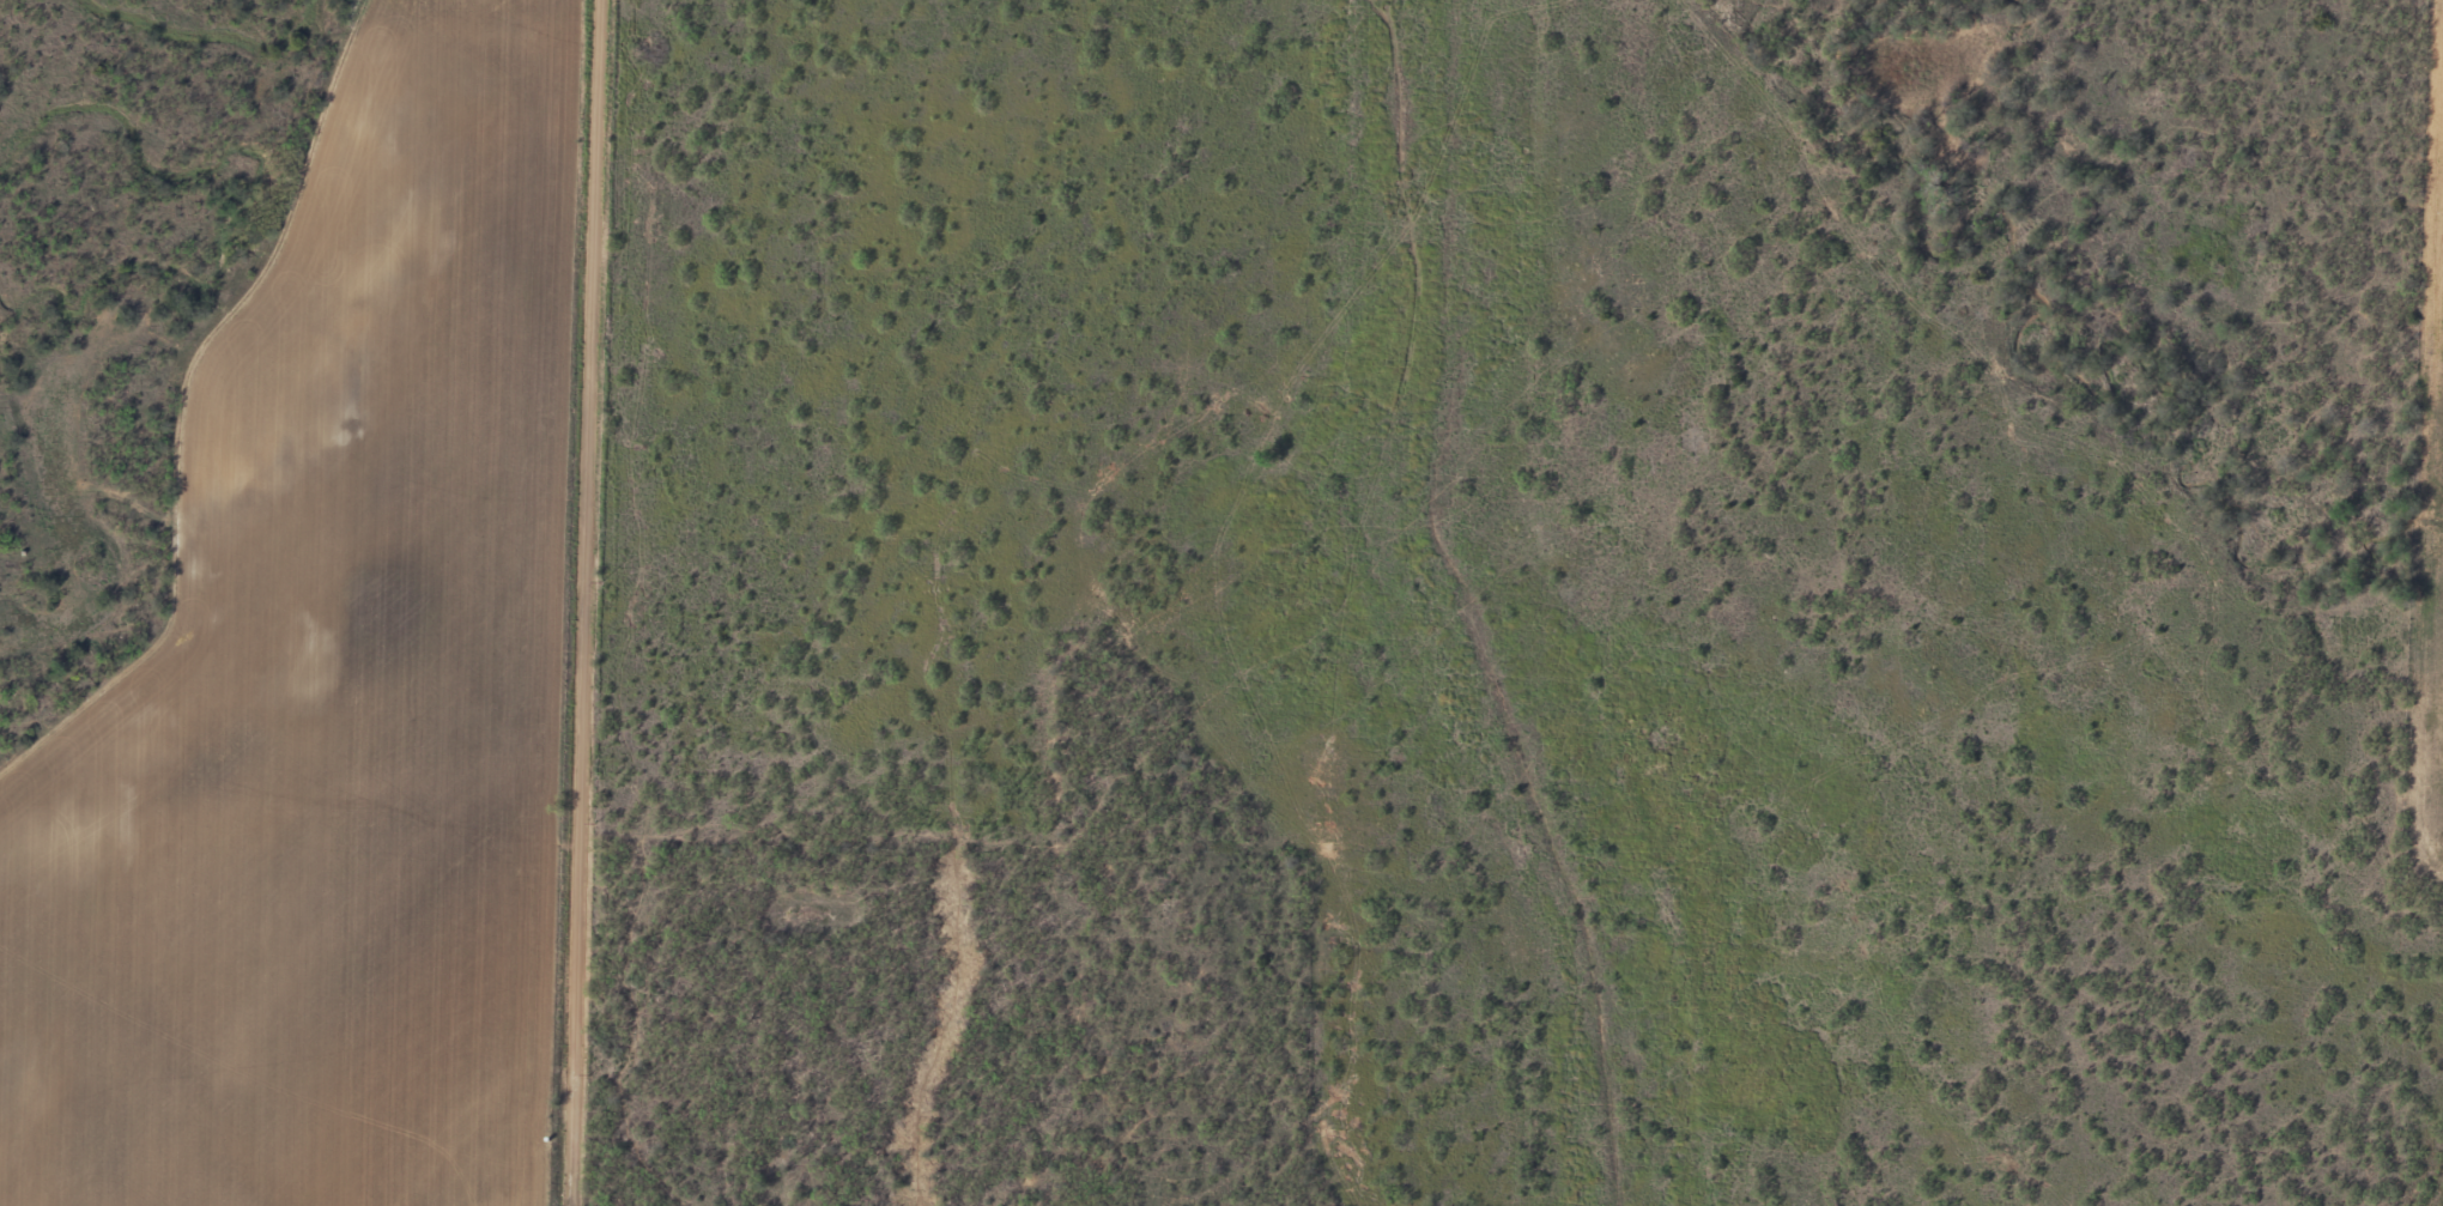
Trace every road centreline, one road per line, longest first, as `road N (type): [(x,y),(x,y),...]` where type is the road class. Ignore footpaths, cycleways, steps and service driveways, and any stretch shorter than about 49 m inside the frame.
road 1 (residential): [(571,1205),(600,0)]

